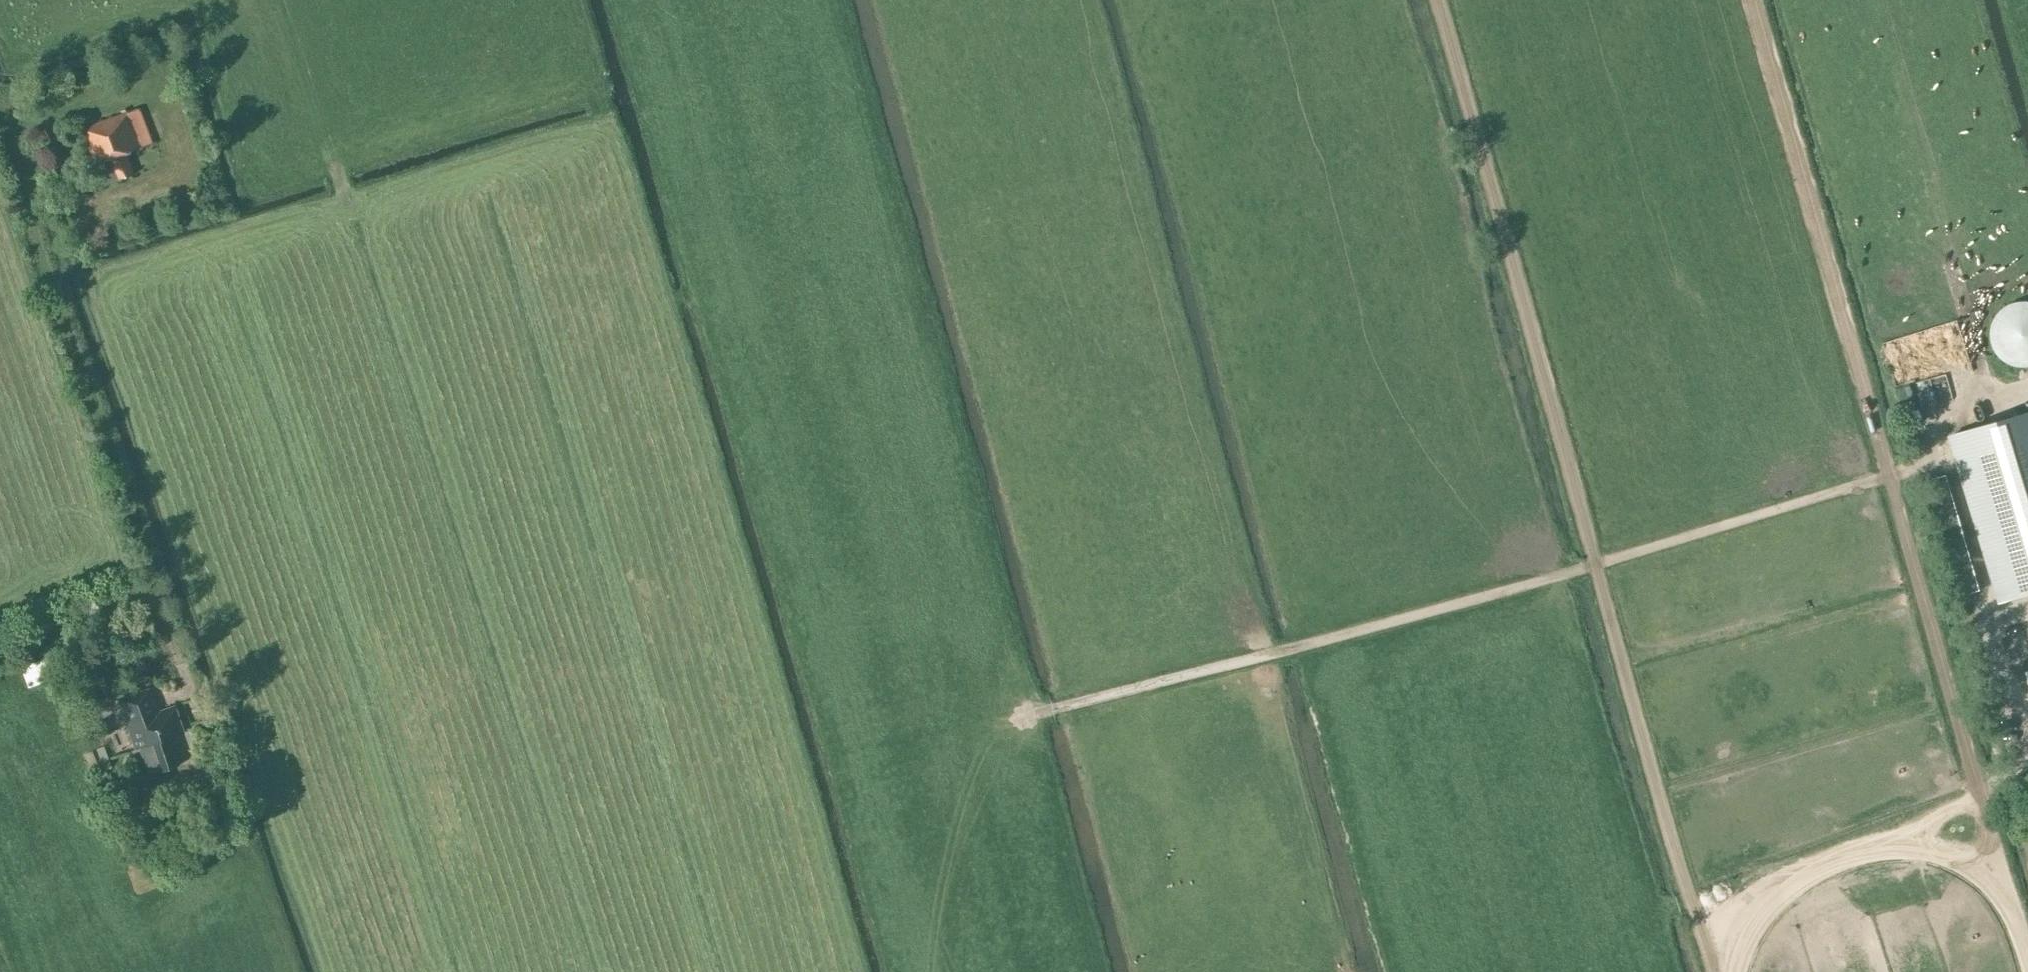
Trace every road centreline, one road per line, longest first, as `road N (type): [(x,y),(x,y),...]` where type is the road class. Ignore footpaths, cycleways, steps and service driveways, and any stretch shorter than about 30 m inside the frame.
road 1 (track): [(0,647),(141,591),(152,567),(26,201)]

